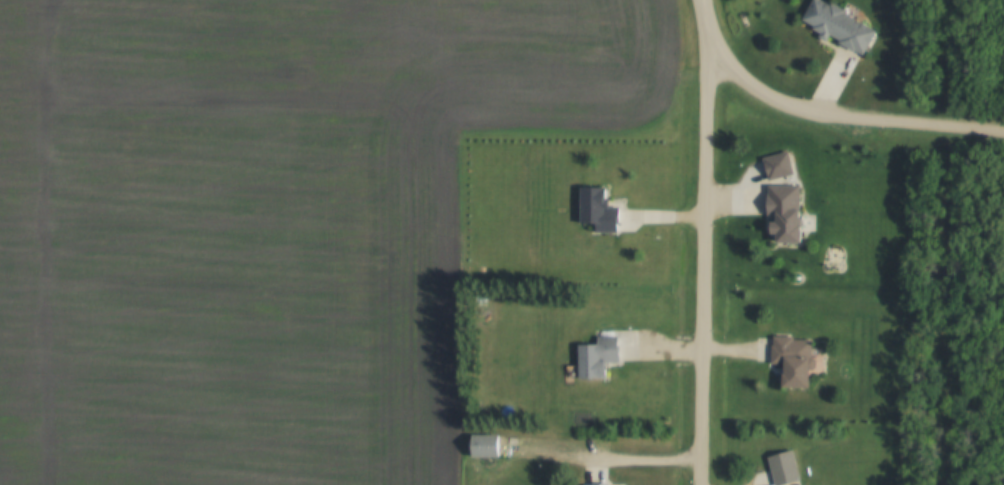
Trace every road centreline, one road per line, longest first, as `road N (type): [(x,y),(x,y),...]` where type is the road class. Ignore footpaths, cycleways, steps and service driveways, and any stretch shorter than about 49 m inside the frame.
road 1 (residential): [(704,2),(700,484)]
road 2 (residential): [(1003,132),(819,114),(774,102),(720,54),(703,0)]

